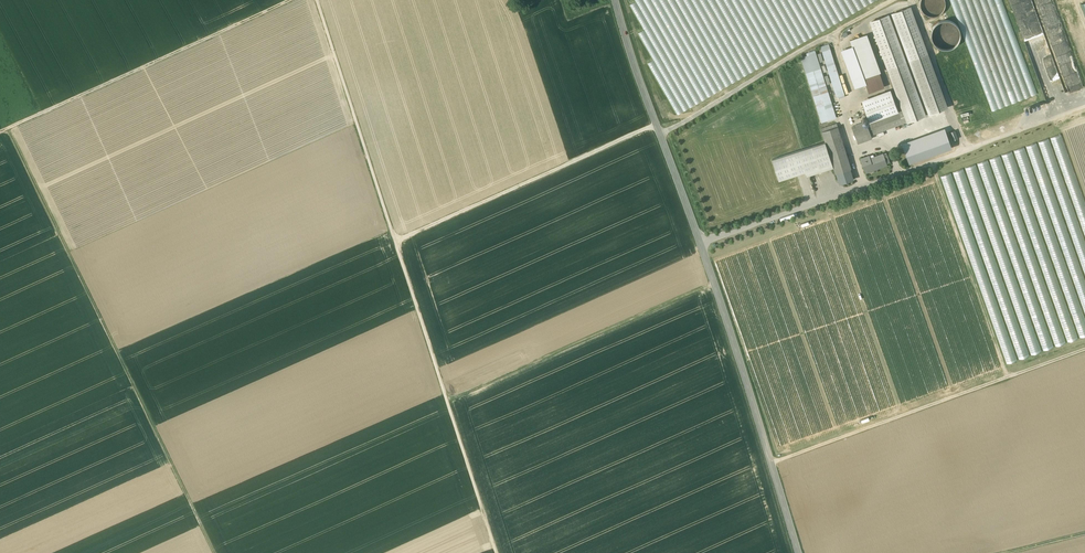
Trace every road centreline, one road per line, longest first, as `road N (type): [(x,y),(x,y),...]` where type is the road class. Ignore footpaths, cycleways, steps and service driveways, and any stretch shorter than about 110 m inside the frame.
road 1 (track): [(318,0),(498,552)]
road 2 (tertiary): [(619,0),(798,552)]
road 3 (track): [(10,130),(218,552)]
road 4 (track): [(772,466),(1084,353)]
road 5 (track): [(0,134),(299,0)]
road 6 (track): [(451,404),(715,284)]
road 7 (track): [(659,127),(398,242)]
road 8 (track): [(898,0),(662,133)]
road 9 (track): [(934,166),(1008,380)]
road 10 (track): [(1084,111),(934,166)]

